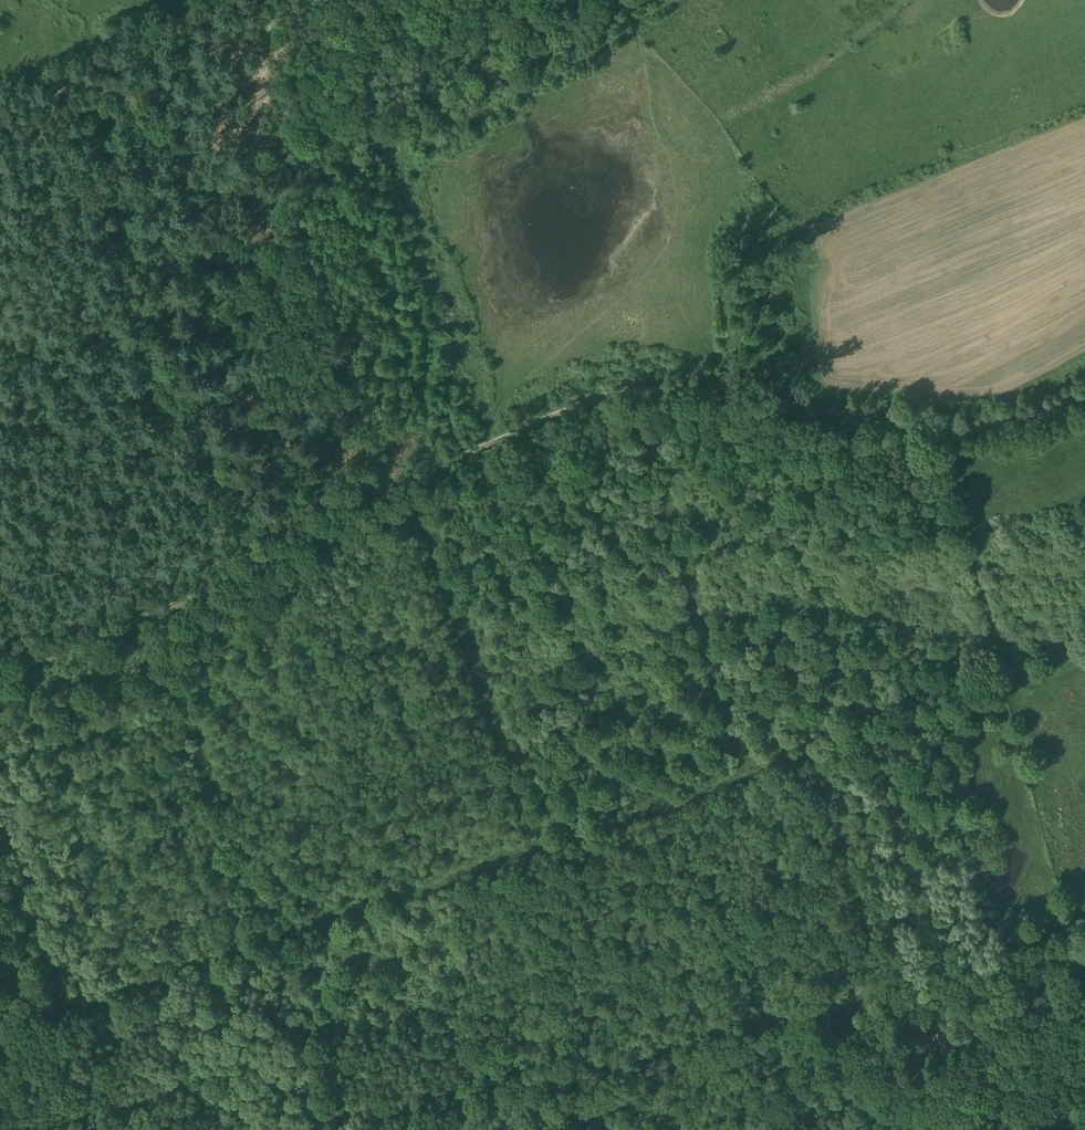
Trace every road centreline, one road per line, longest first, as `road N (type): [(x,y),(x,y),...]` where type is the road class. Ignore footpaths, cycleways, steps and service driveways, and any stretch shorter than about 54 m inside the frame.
road 1 (track): [(1084,399),(986,432),(706,386),(630,384),(280,548)]
road 2 (track): [(280,548),(0,682)]

